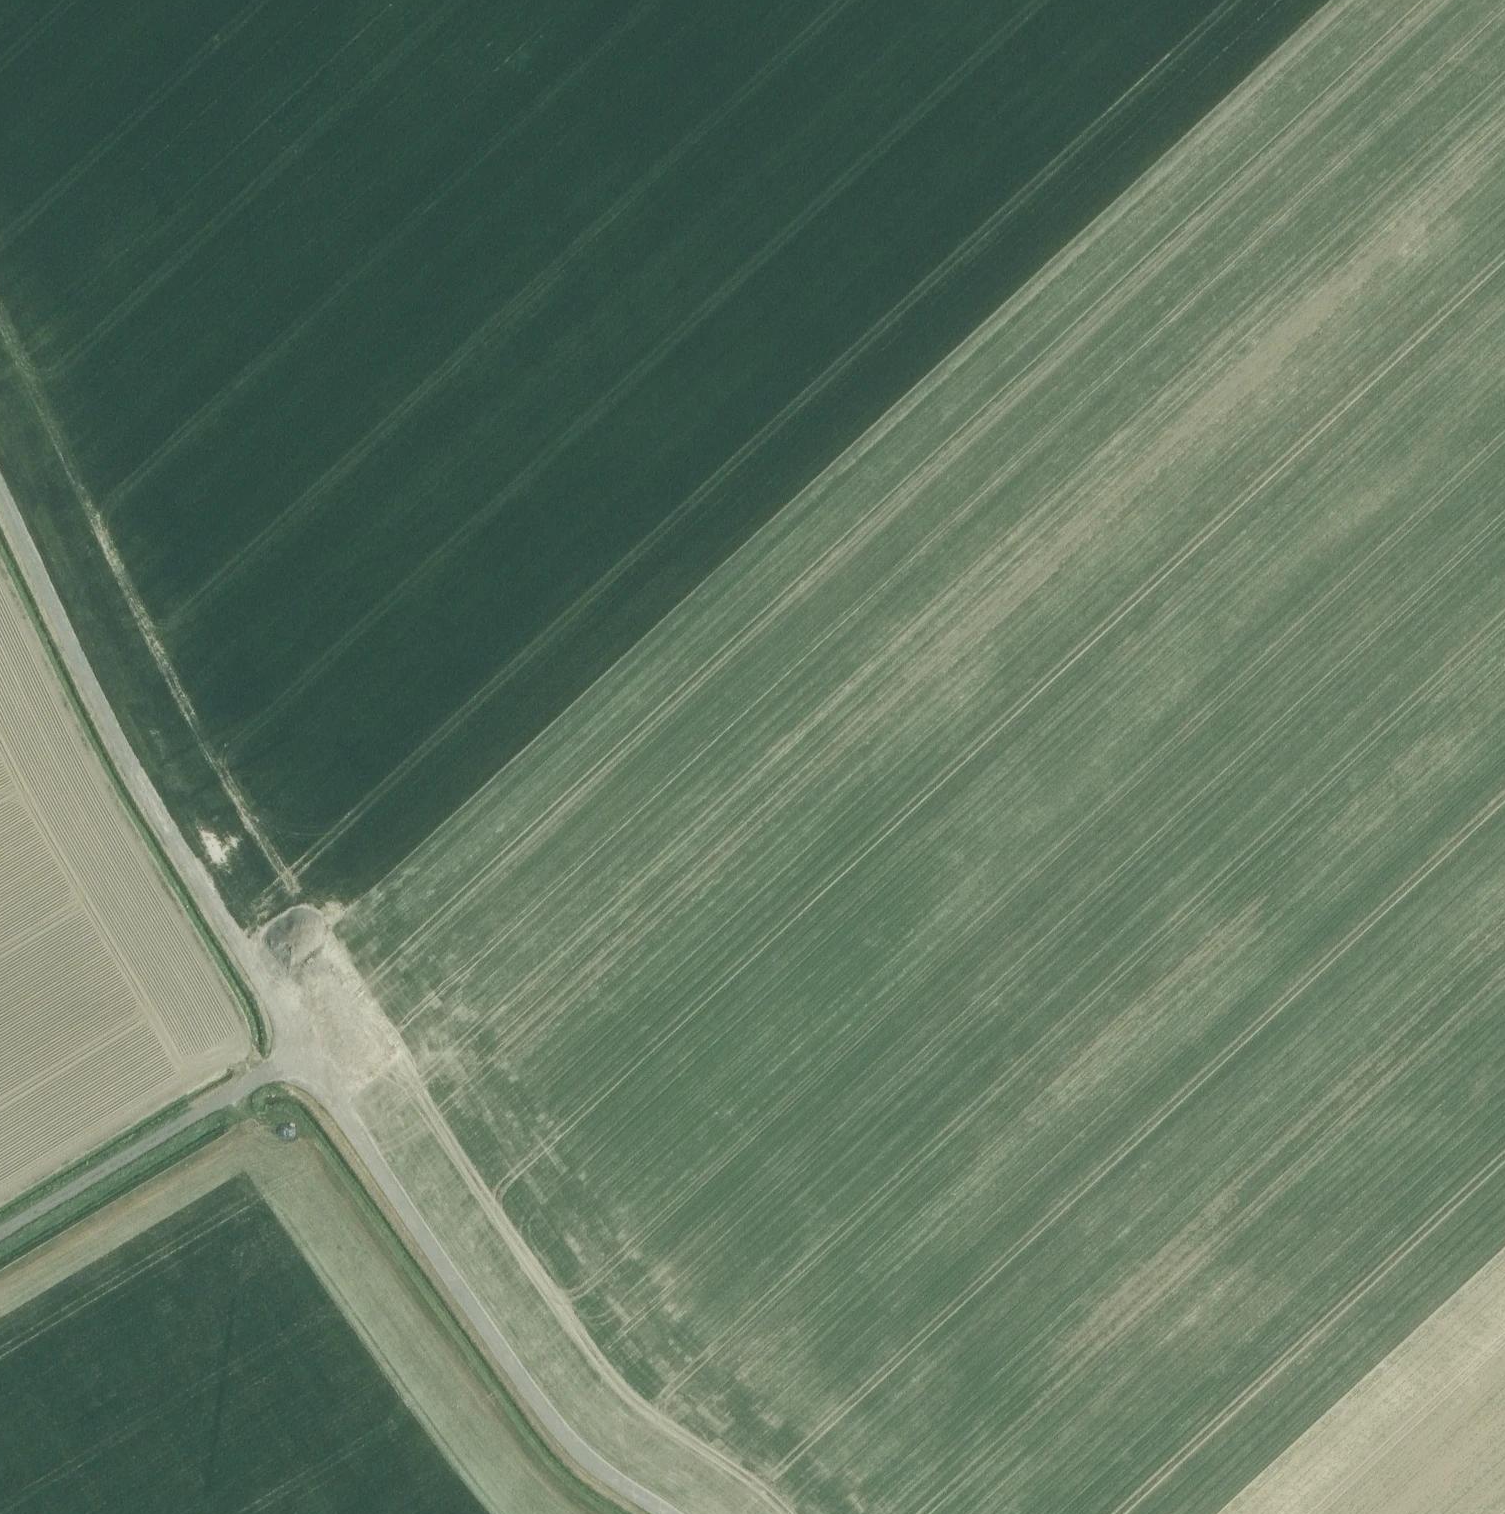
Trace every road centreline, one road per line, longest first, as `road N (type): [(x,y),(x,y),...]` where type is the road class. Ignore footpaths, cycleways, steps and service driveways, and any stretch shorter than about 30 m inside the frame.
road 1 (unclassified): [(0,496),(117,741),(304,1052)]
road 2 (unclassified): [(304,1052),(543,1409),(608,1478),(664,1513)]
road 3 (unclassified): [(0,1235),(304,1052)]

